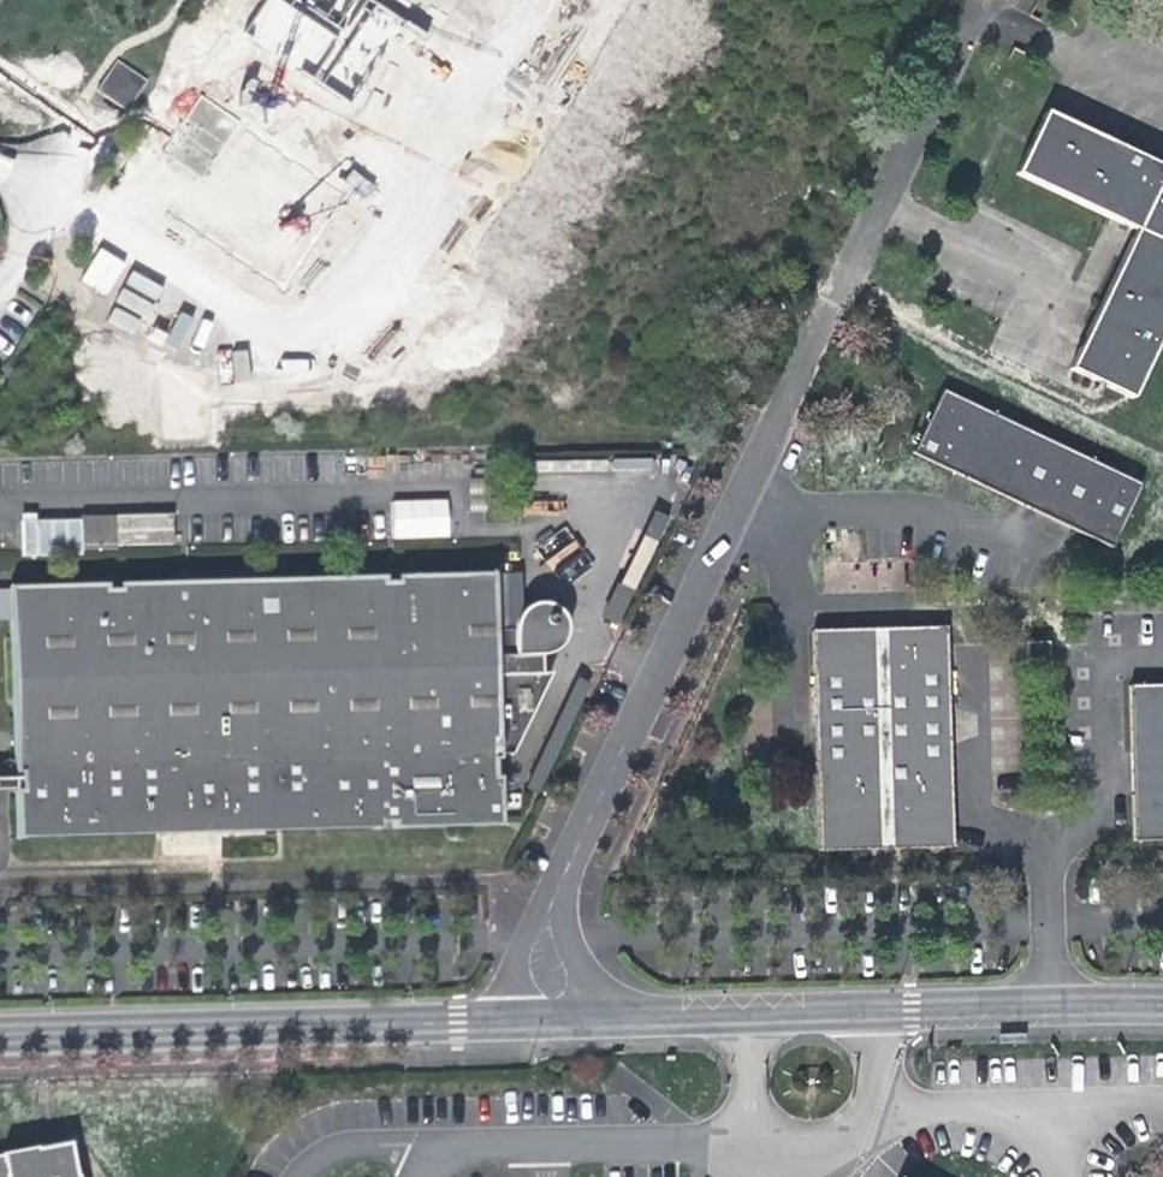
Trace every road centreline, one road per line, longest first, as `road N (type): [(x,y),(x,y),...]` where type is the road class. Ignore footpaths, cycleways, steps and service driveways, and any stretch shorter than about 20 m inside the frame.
road 1 (residential): [(552,886),(975,3)]
road 2 (residential): [(1162,1009),(606,1016)]
road 3 (residential): [(508,1019),(0,1033)]
road 4 (residential): [(552,886),(527,931),(508,1019)]
road 5 (residential): [(606,1016),(552,886)]

